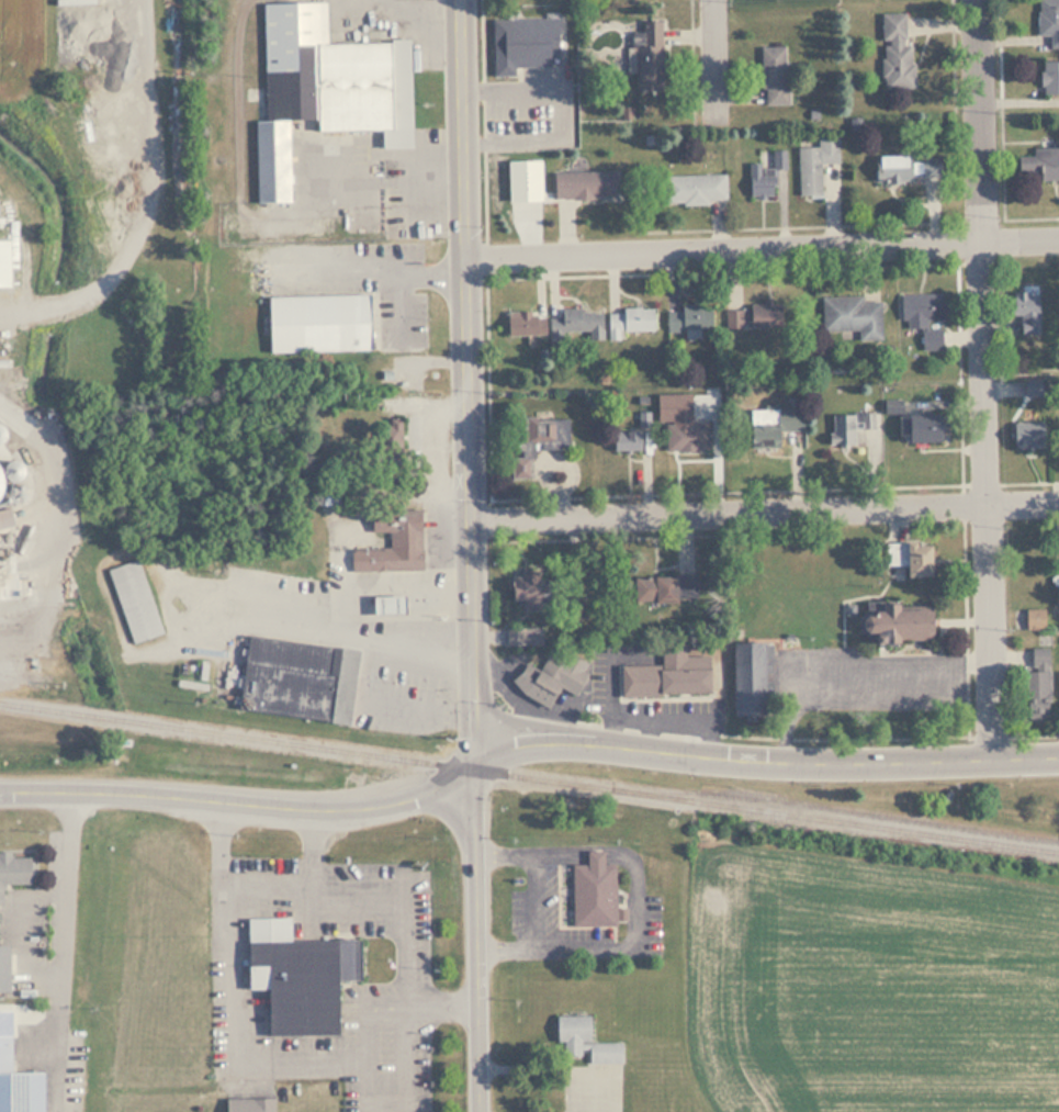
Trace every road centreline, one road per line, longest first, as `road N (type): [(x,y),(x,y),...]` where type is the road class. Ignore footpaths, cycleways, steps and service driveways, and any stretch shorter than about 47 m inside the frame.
road 1 (secondary): [(474,770),(459,0)]
road 2 (residential): [(990,762),(977,0)]
road 3 (residential): [(1058,238),(464,261)]
road 4 (residential): [(467,520),(1058,505)]
road 5 (primary): [(474,770),(541,746),(807,767),(1058,760)]
road 6 (primary): [(0,792),(101,789),(360,811),(415,800),(474,770)]
road 7 (secondary): [(479,1111),(474,770)]
road 8 (residential): [(711,0),(714,126)]

